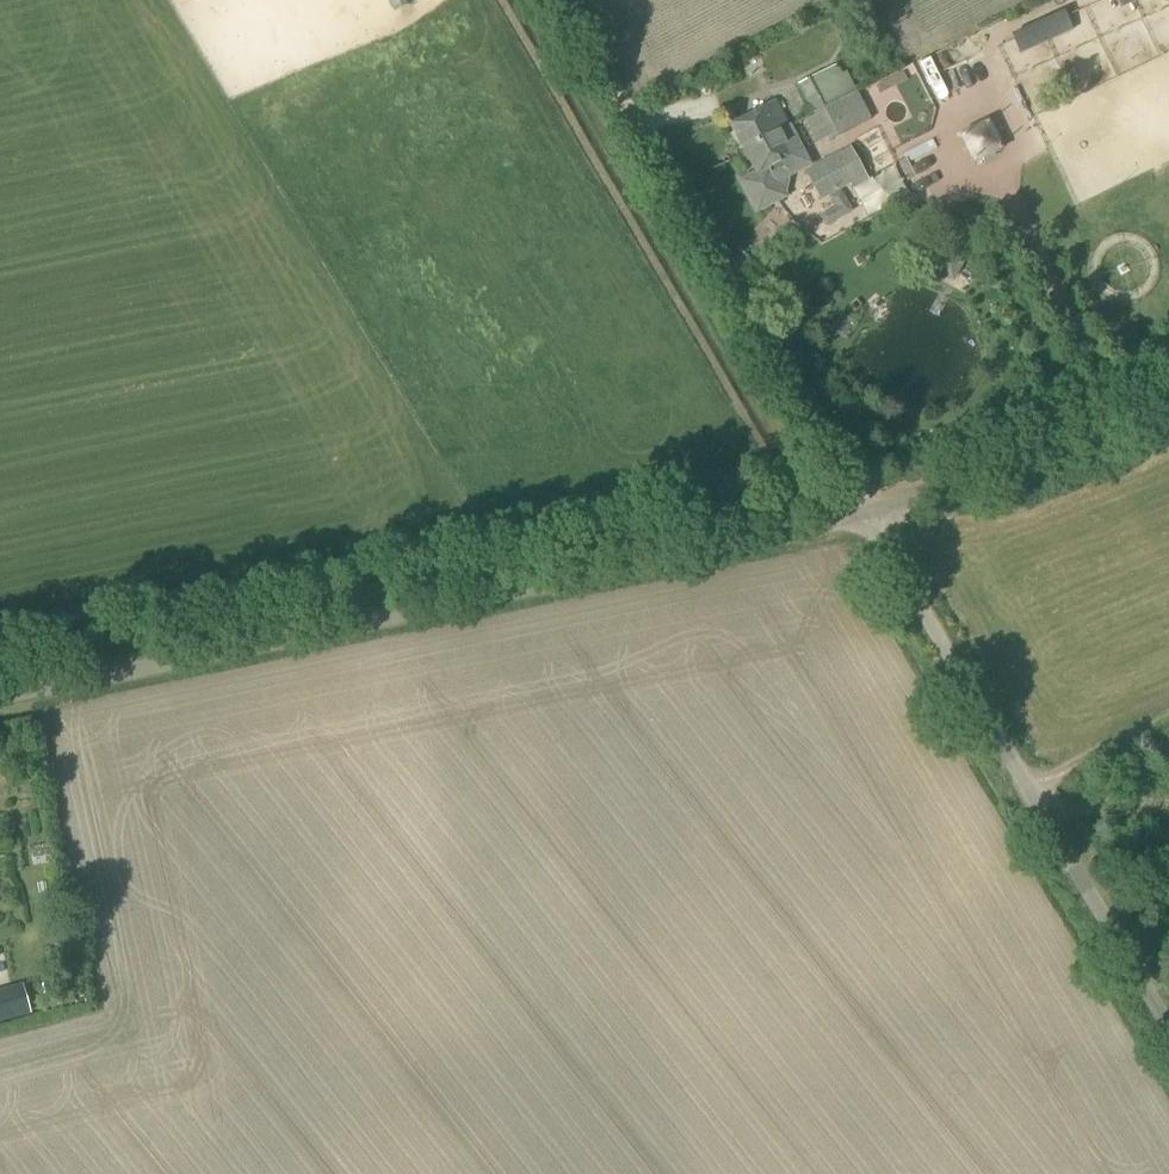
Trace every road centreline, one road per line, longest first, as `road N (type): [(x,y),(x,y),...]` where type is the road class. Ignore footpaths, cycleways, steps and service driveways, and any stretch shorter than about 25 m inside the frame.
road 1 (unclassified): [(0,699),(867,518)]
road 2 (track): [(867,518),(562,0)]
road 3 (unclassified): [(1168,1024),(867,518)]
road 4 (unclassified): [(867,518),(1168,398)]

